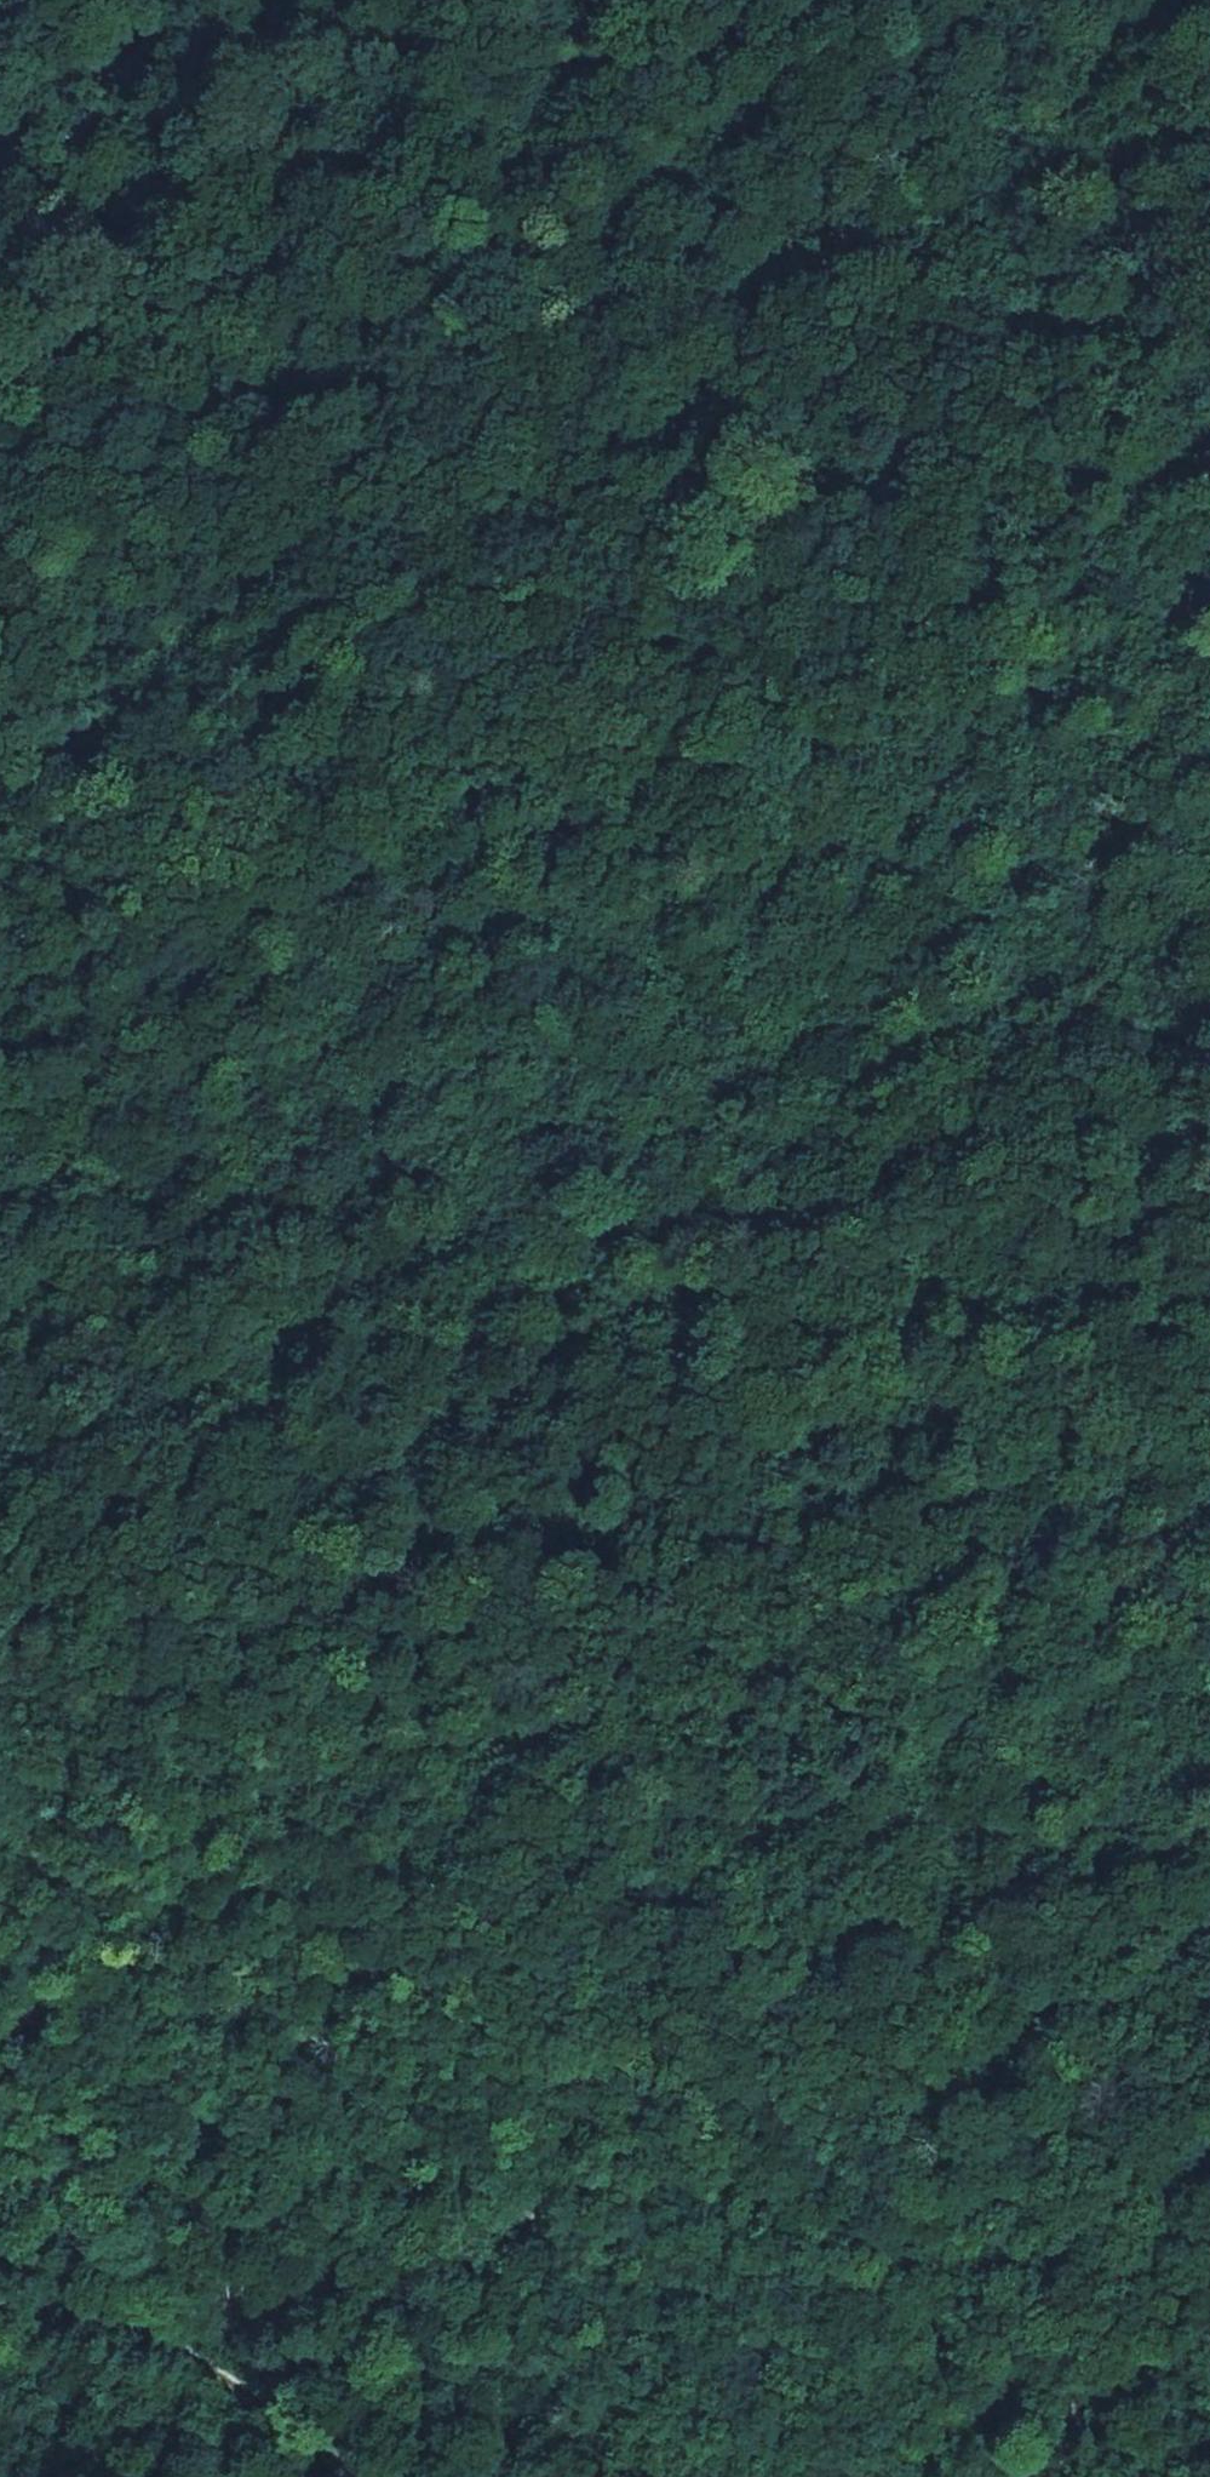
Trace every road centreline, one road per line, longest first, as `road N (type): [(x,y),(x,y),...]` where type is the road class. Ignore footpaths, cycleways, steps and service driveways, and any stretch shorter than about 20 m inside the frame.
road 1 (track): [(0,2315),(79,2316),(199,2363),(349,2476)]
road 2 (track): [(209,0),(0,141)]

